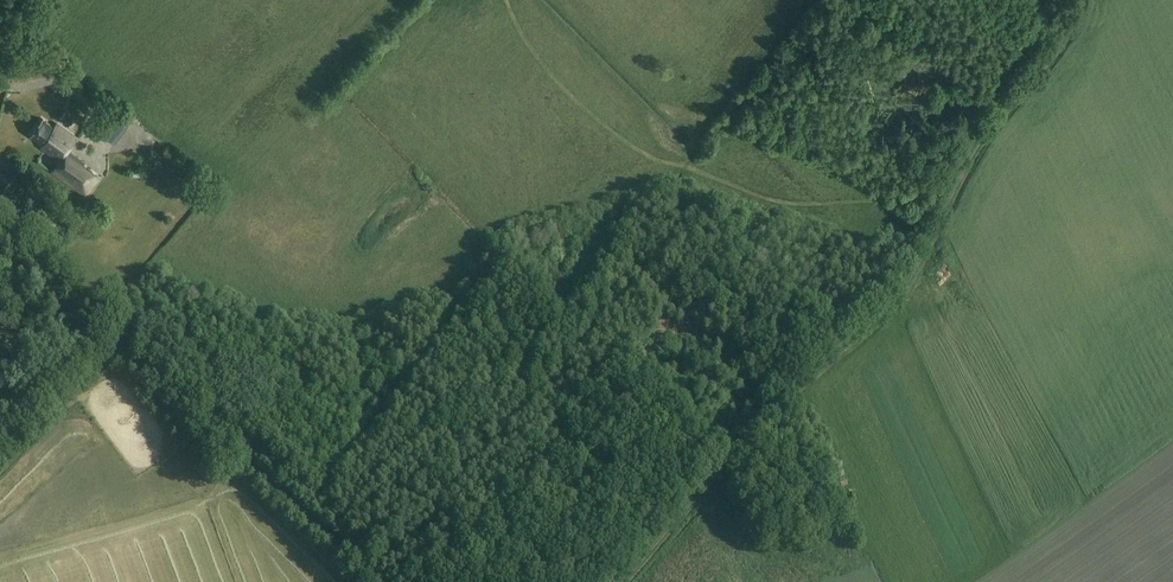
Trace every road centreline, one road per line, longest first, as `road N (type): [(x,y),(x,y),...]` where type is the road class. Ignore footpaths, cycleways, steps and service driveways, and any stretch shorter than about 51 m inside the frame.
road 1 (track): [(1084,0),(1076,28),(962,178),(910,291),(755,429),(628,581)]
road 2 (track): [(374,581),(245,457),(142,374),(86,305),(0,244)]

